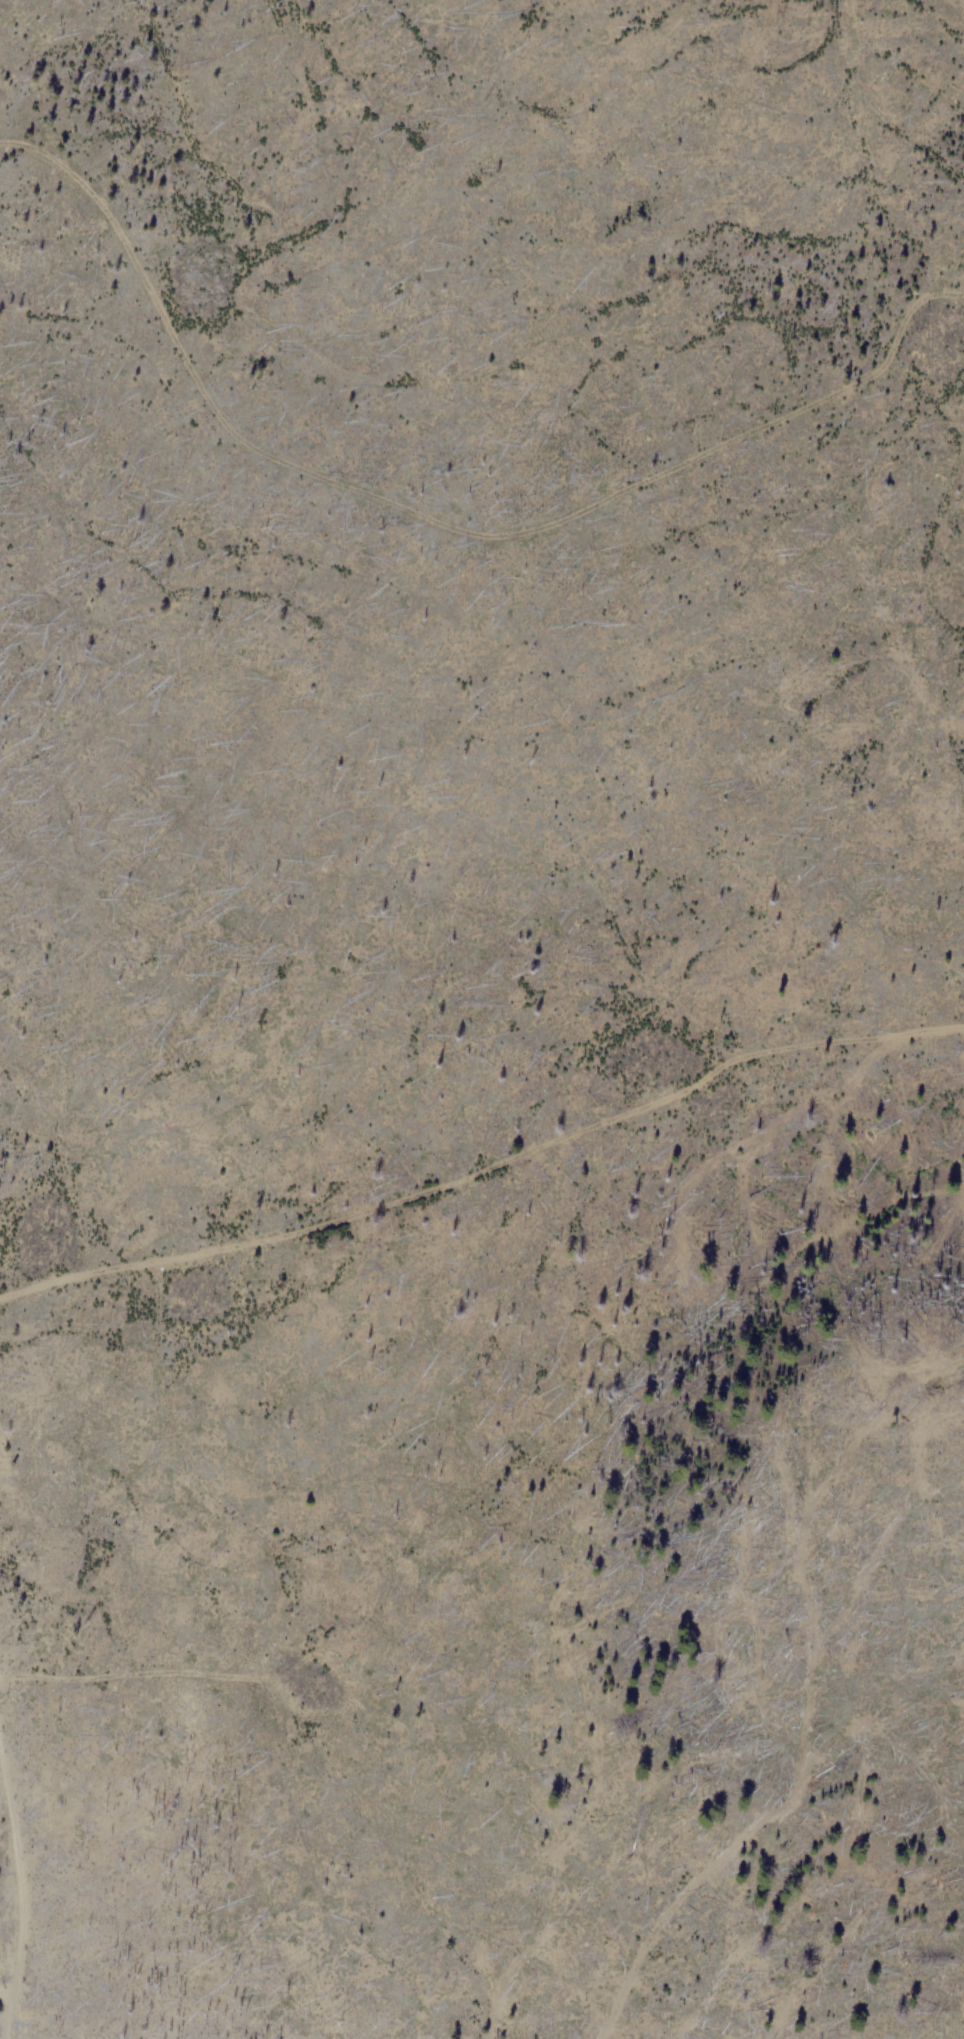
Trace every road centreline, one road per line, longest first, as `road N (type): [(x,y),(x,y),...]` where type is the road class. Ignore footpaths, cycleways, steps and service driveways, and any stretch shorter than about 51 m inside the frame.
road 1 (track): [(0,145),(46,153),(84,185),(145,278),(224,428),(246,448),(478,536),(542,529),(876,371),(917,303),(963,290)]
road 2 (track): [(0,1296),(335,1219),(457,1180),(646,1107),(756,1053),(963,1027)]
road 3 (track): [(0,1785),(13,1934),(2,2038)]

